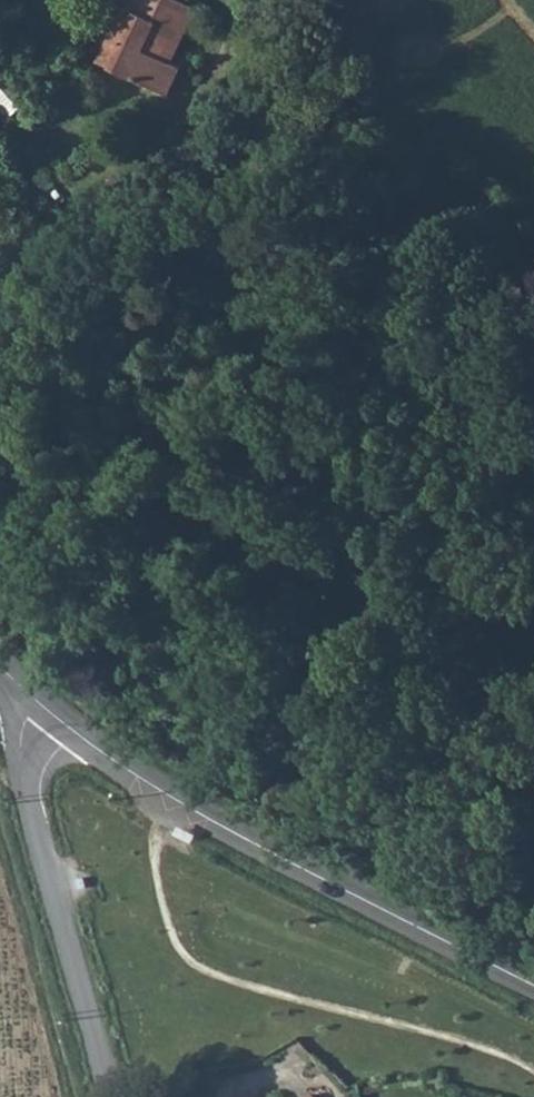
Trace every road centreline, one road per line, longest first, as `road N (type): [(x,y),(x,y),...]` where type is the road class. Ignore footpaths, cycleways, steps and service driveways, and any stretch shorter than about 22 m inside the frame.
road 1 (tertiary): [(533,985),(110,762),(29,701)]
road 2 (residential): [(29,701),(20,723),(27,788),(111,1096)]

